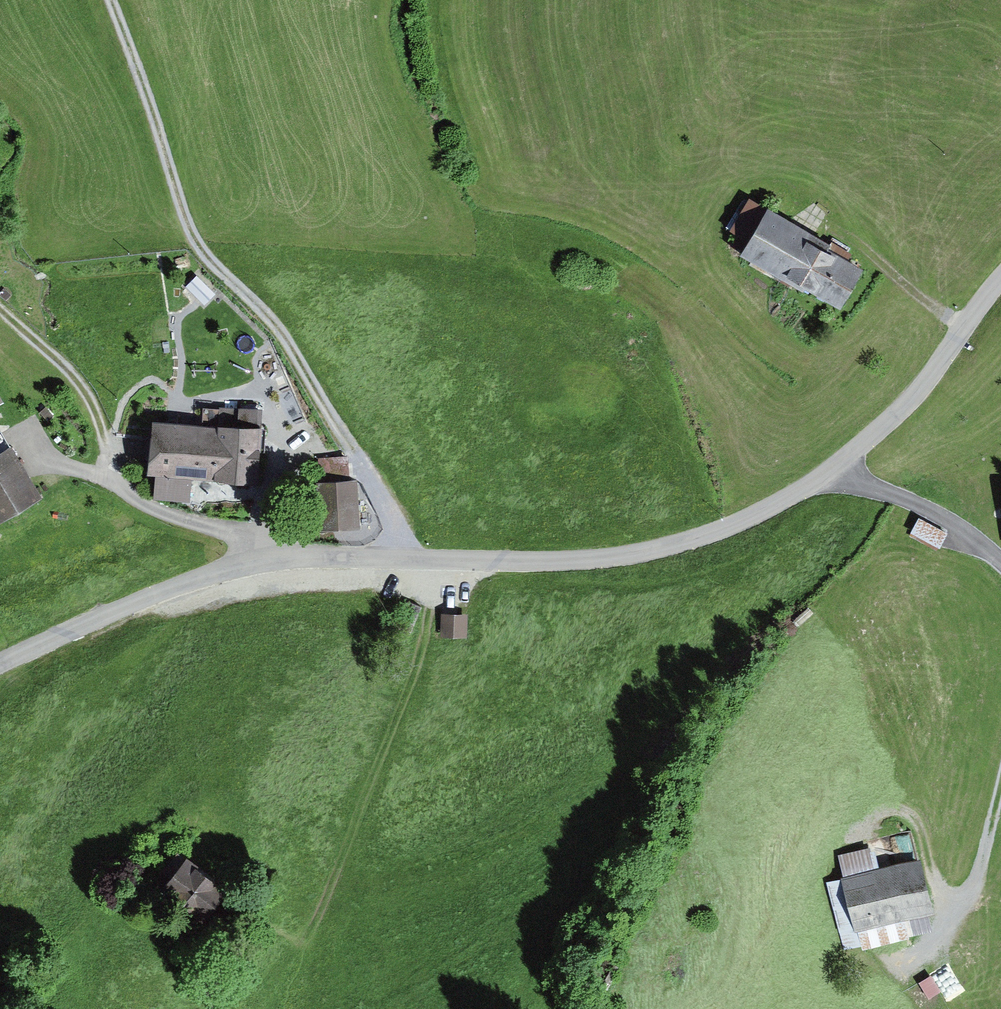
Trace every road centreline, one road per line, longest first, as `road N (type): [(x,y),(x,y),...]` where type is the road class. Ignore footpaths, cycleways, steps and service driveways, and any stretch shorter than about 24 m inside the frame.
road 1 (unclassified): [(0,659),(201,577),(302,557),(560,558),(685,544),(791,499),(879,433),(1000,277)]
road 2 (track): [(281,1008),(410,676),(424,558),(277,325),(196,248),(121,0)]
road 3 (track): [(0,315),(86,400),(114,480),(276,562)]
road 4 (track): [(1000,560),(928,512),(822,476)]
road 5 (track): [(964,921),(1000,750)]
road 6 (track): [(839,230),(966,320)]

